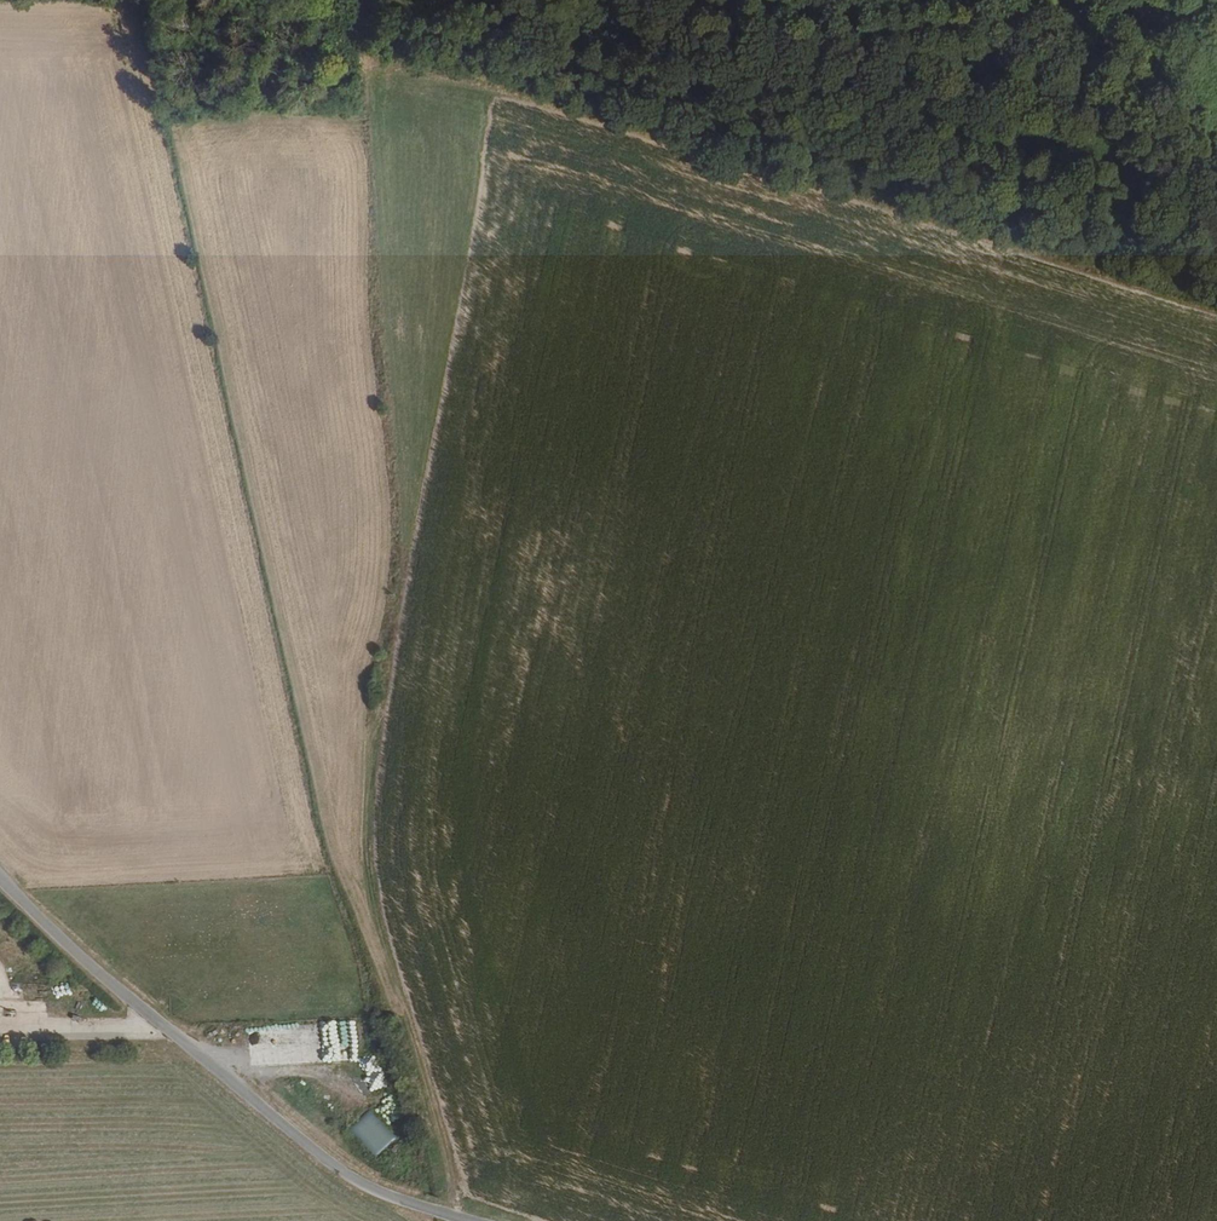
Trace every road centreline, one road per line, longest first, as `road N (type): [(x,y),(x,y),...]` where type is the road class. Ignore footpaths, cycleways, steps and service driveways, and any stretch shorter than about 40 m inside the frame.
road 1 (unclassified): [(469,1220),(370,1189),(319,1156),(123,994),(0,874)]

